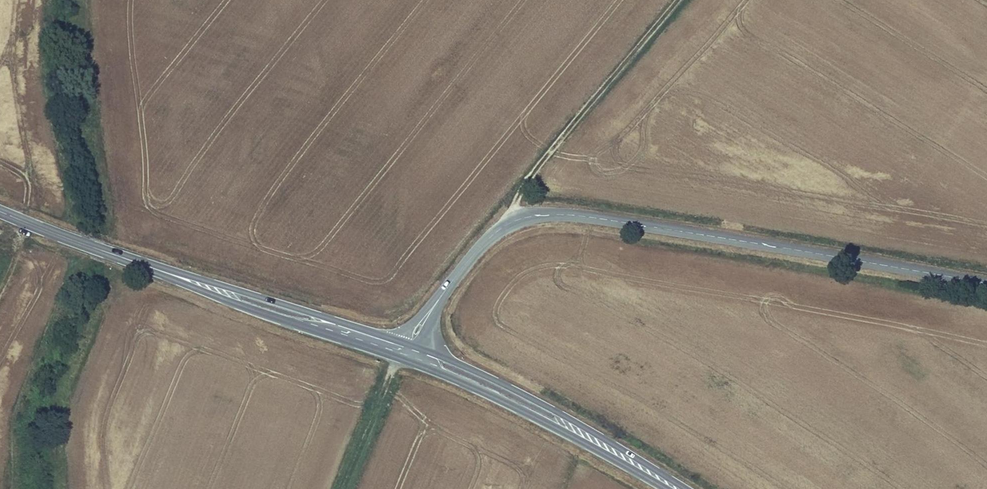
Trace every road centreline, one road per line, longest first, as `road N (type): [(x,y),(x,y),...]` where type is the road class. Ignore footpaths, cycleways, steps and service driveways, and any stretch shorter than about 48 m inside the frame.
road 1 (tertiary): [(436,302),(495,233),(530,217),(564,214),(986,283)]
road 2 (tertiary): [(686,488),(522,394),(427,351)]
road 3 (tertiary): [(404,360),(497,399),(665,488)]
road 4 (track): [(513,223),(516,201),(550,151),(677,0)]
road 5 (tertiary): [(154,268),(404,360)]
road 6 (tertiary): [(399,341),(154,268)]
road 7 (tertiary): [(0,212),(154,268)]
road 8 (track): [(343,488),(394,367),(404,360)]

